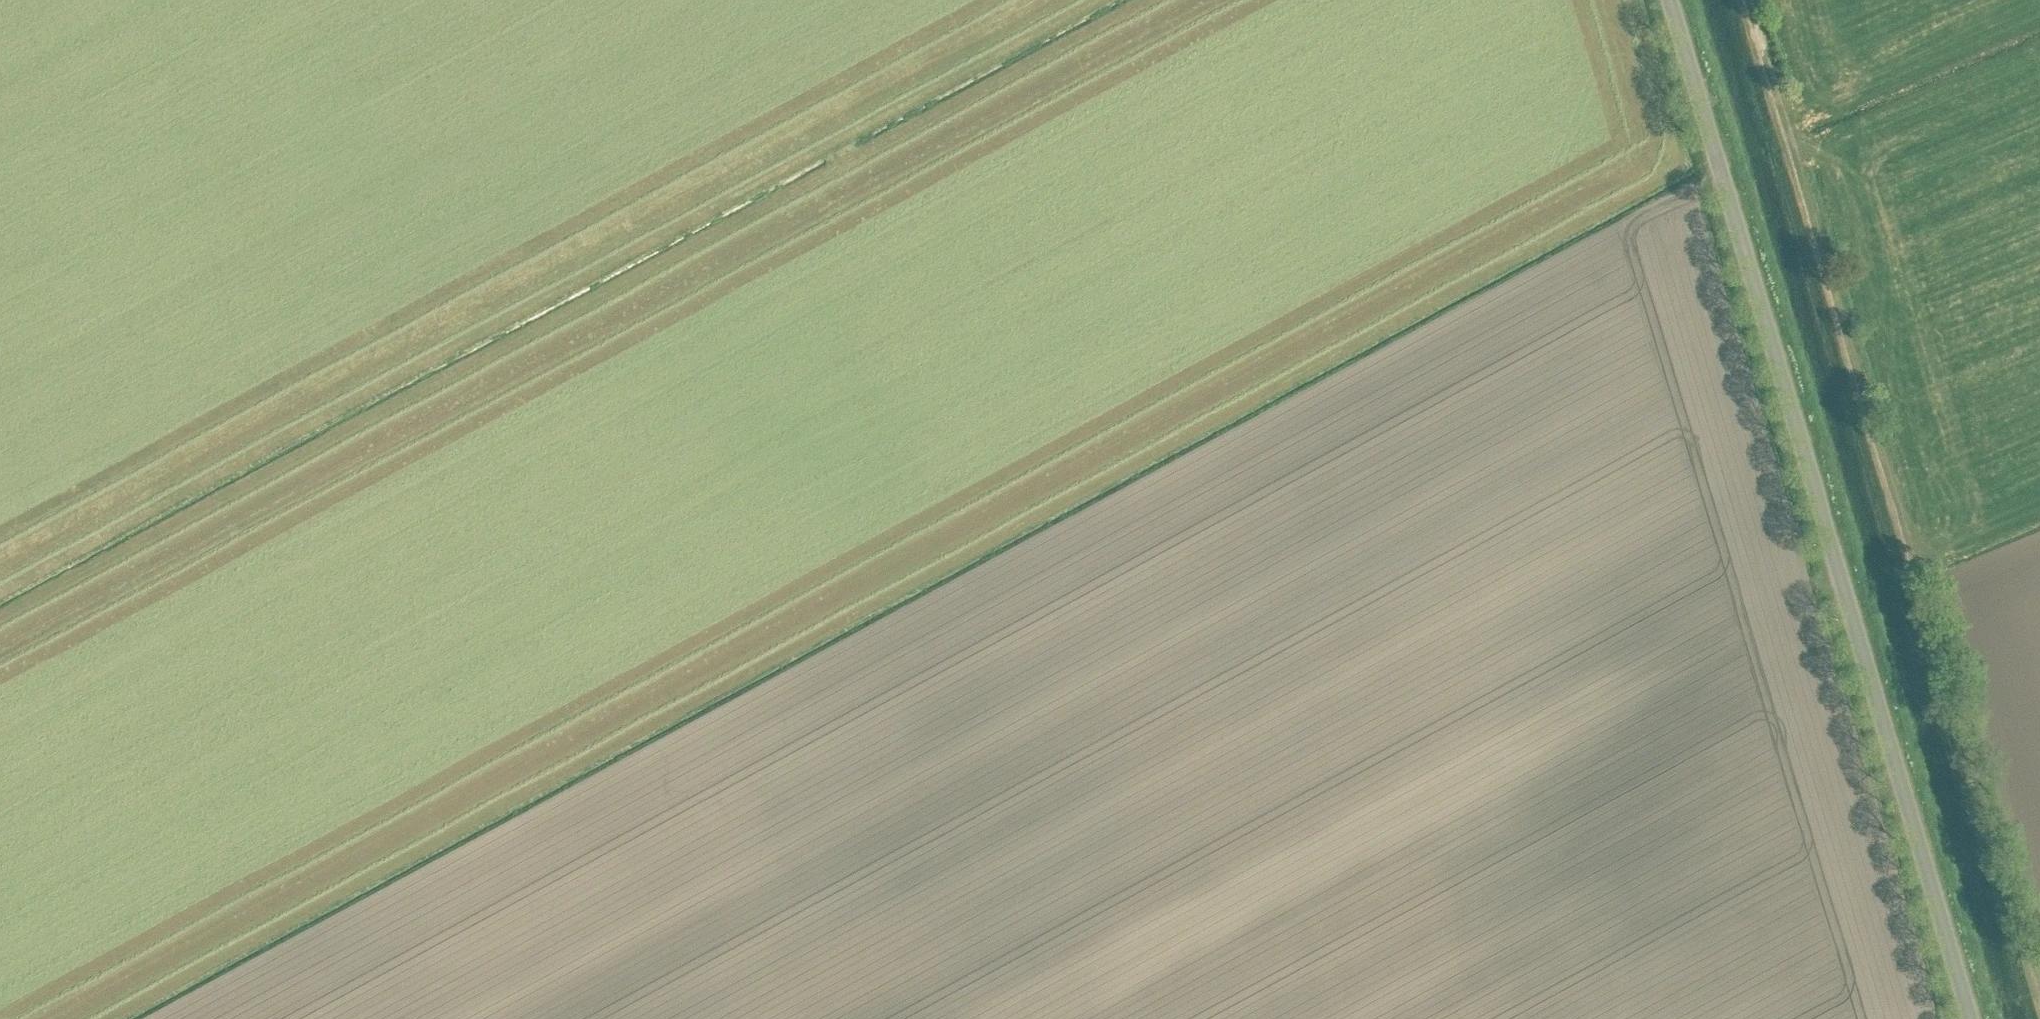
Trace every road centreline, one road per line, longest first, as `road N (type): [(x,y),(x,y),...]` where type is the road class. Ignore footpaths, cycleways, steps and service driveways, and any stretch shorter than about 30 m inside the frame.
road 1 (unclassified): [(1669,0),(1972,1018)]

